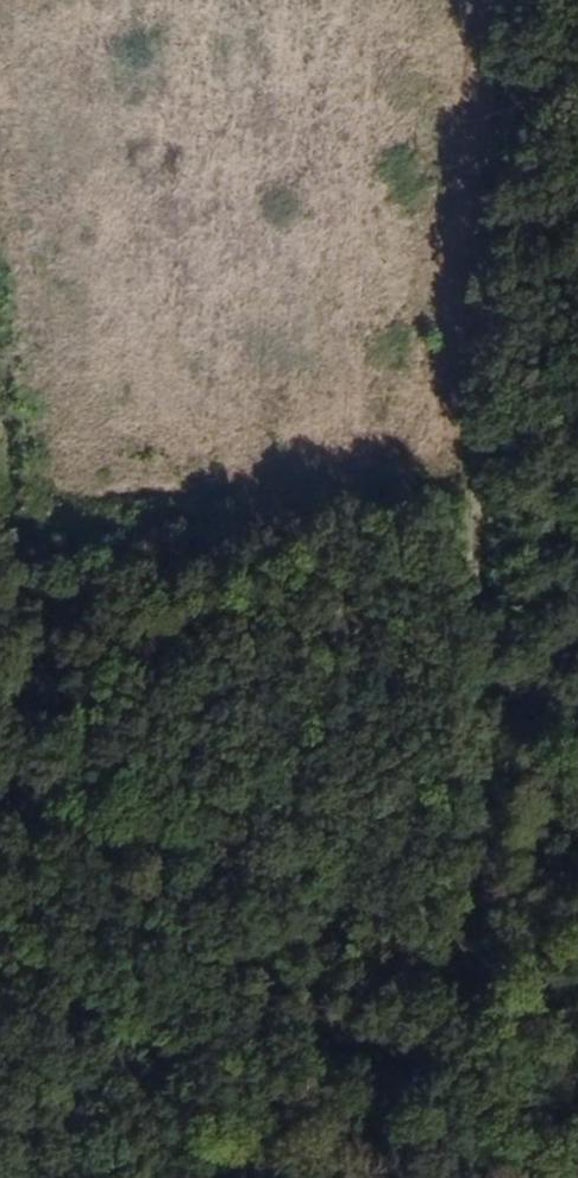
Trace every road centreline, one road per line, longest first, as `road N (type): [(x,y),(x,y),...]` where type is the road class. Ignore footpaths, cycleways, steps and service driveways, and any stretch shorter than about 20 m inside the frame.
road 1 (track): [(521,0),(473,532),(443,1032)]
road 2 (track): [(72,1177),(0,654)]

